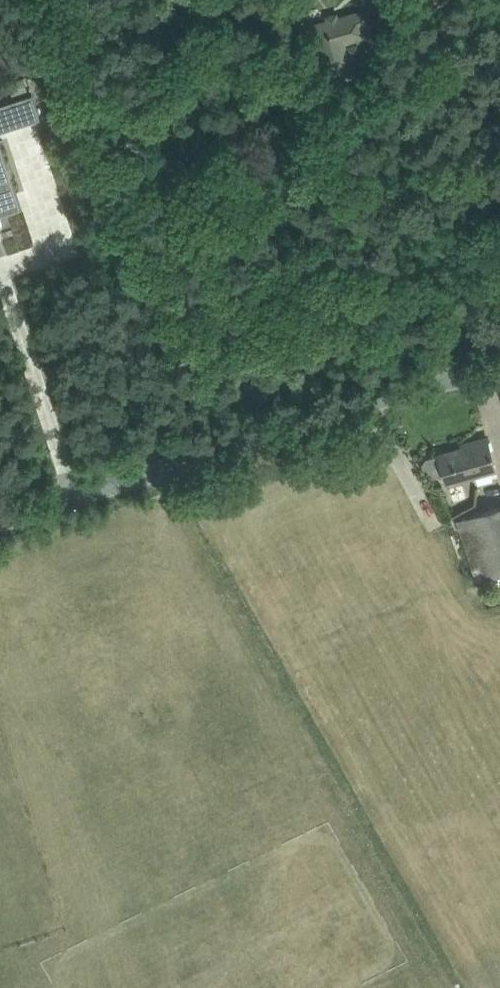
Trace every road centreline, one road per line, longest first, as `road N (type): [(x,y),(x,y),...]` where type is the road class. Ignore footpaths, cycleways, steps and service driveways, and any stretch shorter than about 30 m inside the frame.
road 1 (unclassified): [(0,521),(499,363)]

